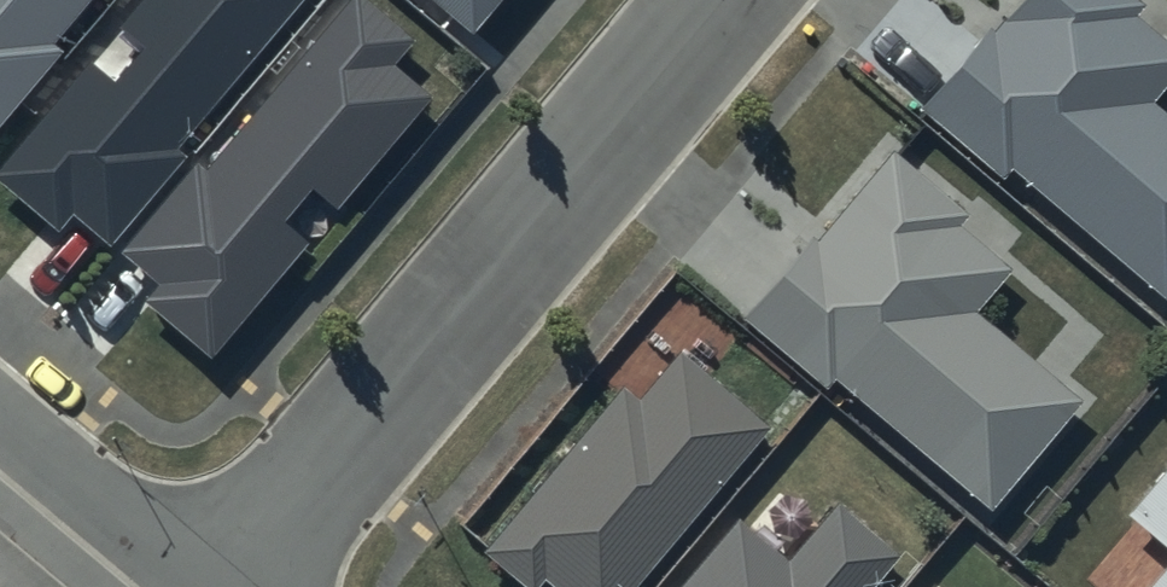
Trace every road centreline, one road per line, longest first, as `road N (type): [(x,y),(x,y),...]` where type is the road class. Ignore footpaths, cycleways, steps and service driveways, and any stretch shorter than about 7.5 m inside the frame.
road 1 (residential): [(228,586),(722,0)]
road 2 (residential): [(209,586),(0,412)]

